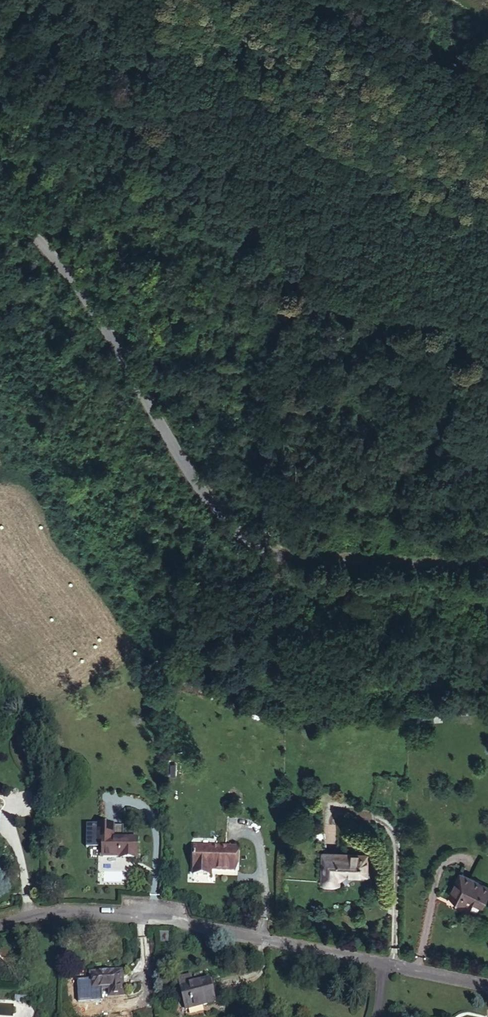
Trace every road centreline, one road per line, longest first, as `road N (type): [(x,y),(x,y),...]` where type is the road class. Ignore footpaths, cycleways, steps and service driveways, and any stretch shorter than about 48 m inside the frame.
road 1 (unclassified): [(487,569),(280,564),(243,547),(162,437),(132,370),(66,267),(0,201)]
road 2 (track): [(0,40),(290,258),(356,286),(487,303)]
road 3 (residential): [(0,923),(51,912),(121,916),(487,987)]

